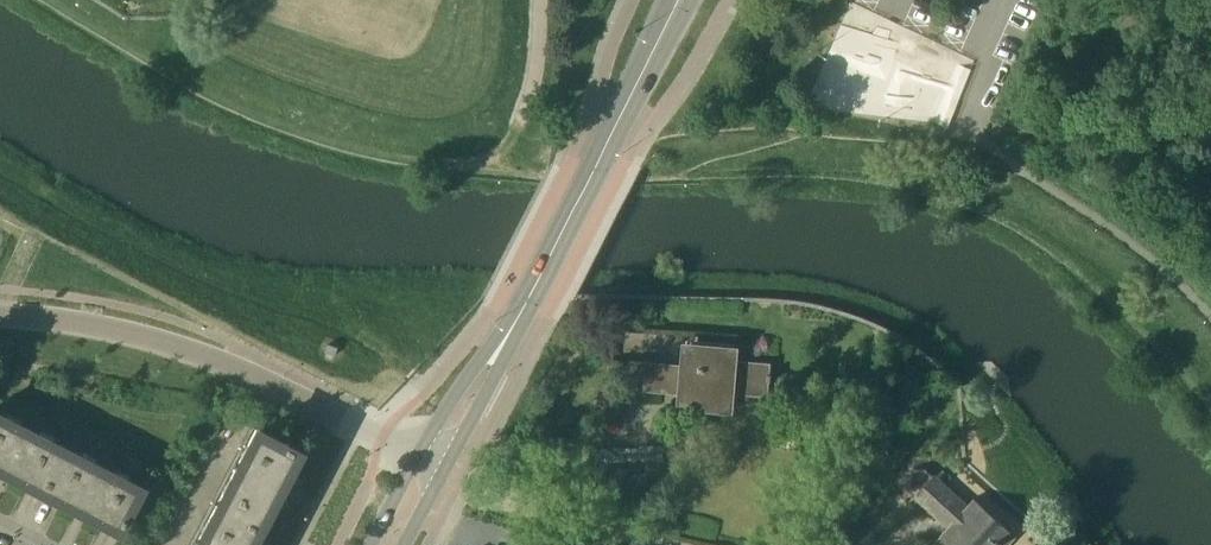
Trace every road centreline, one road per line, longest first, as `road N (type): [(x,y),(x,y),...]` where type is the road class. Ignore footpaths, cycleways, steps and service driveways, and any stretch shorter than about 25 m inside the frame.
road 1 (secondary): [(432,462),(530,300),(680,0)]
road 2 (residential): [(0,313),(82,319),(234,355)]
road 3 (residential): [(432,462),(234,355)]
road 4 (residential): [(516,130),(538,81),(540,0)]

